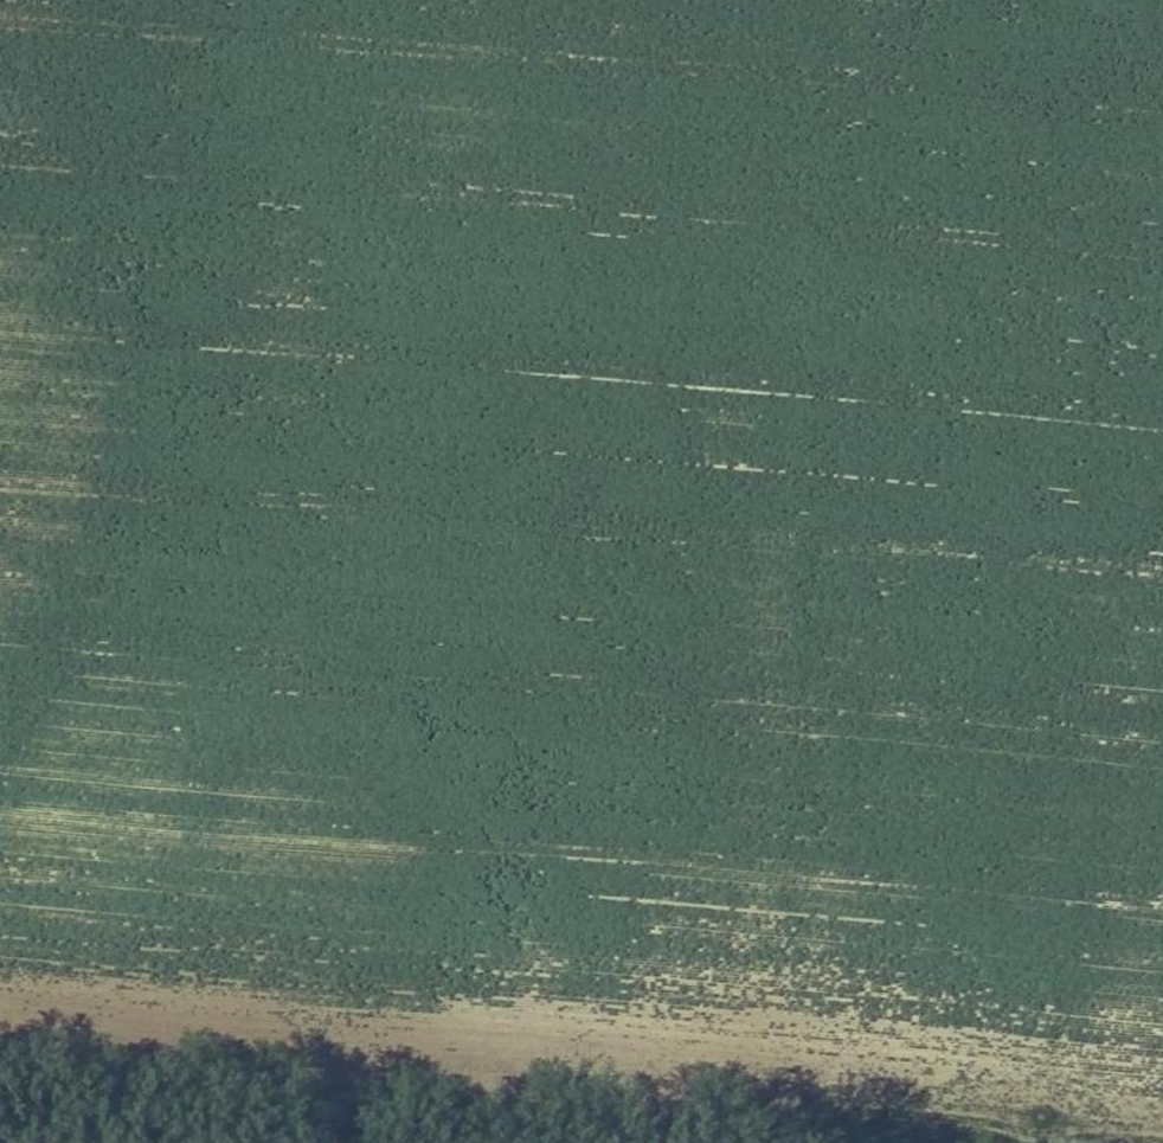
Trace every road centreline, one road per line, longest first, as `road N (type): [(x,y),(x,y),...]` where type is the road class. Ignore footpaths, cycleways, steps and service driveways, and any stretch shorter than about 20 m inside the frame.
road 1 (track): [(981,1142),(0,1055)]

